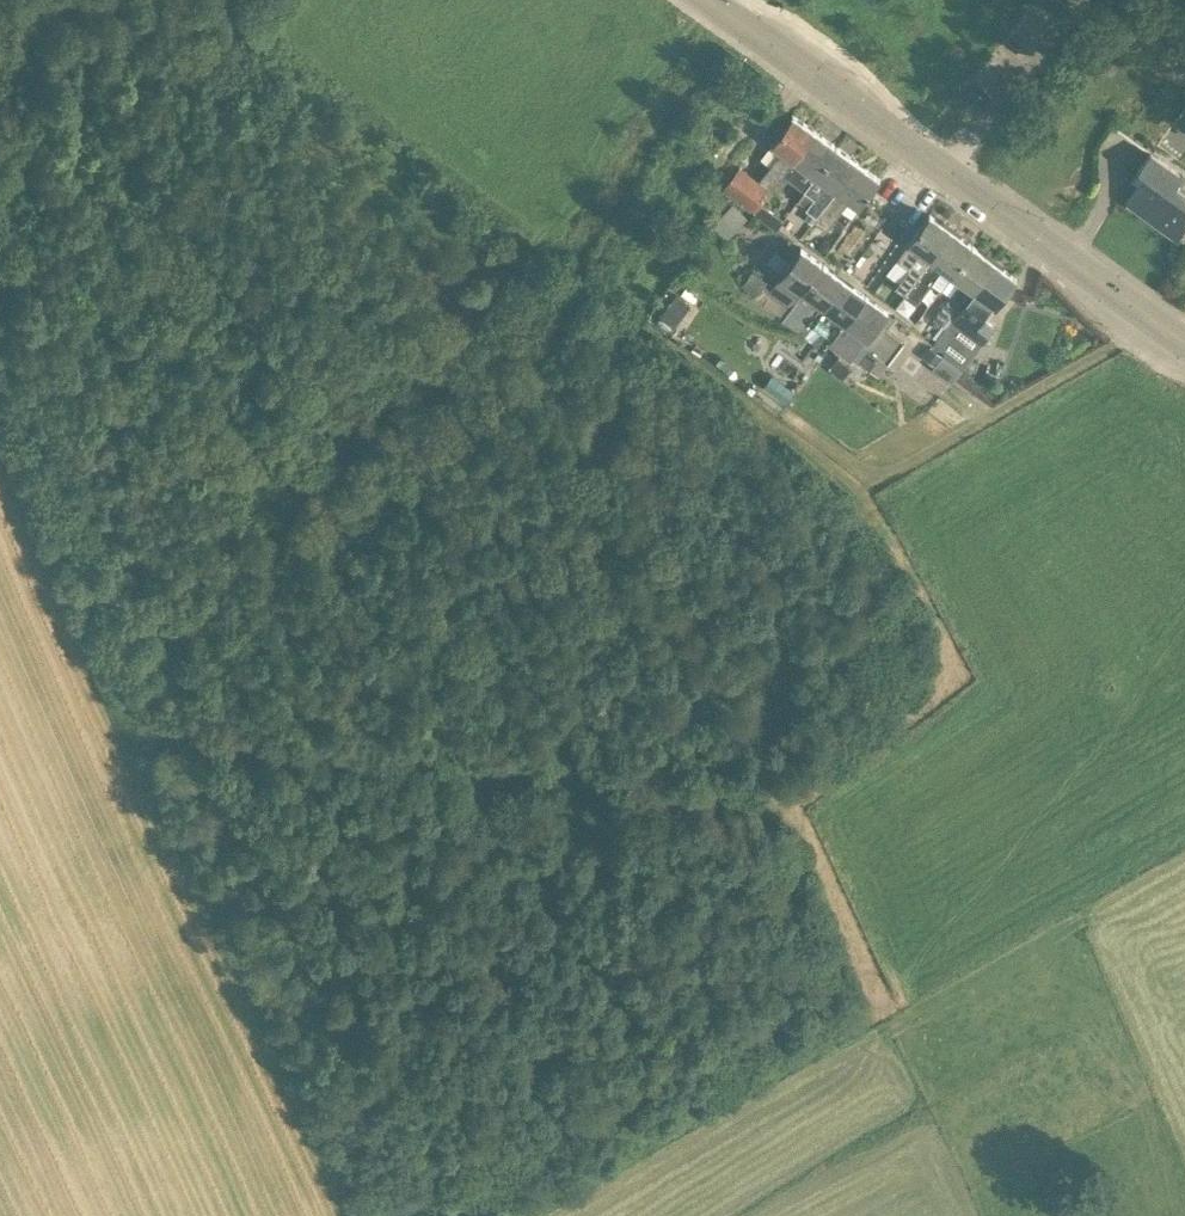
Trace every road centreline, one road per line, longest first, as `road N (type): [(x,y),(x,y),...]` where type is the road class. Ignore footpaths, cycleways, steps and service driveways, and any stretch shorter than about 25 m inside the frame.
road 1 (tertiary): [(951,177),(707,0)]
road 2 (tertiary): [(1184,343),(951,177)]
road 3 (unclassified): [(951,177),(1088,0)]

